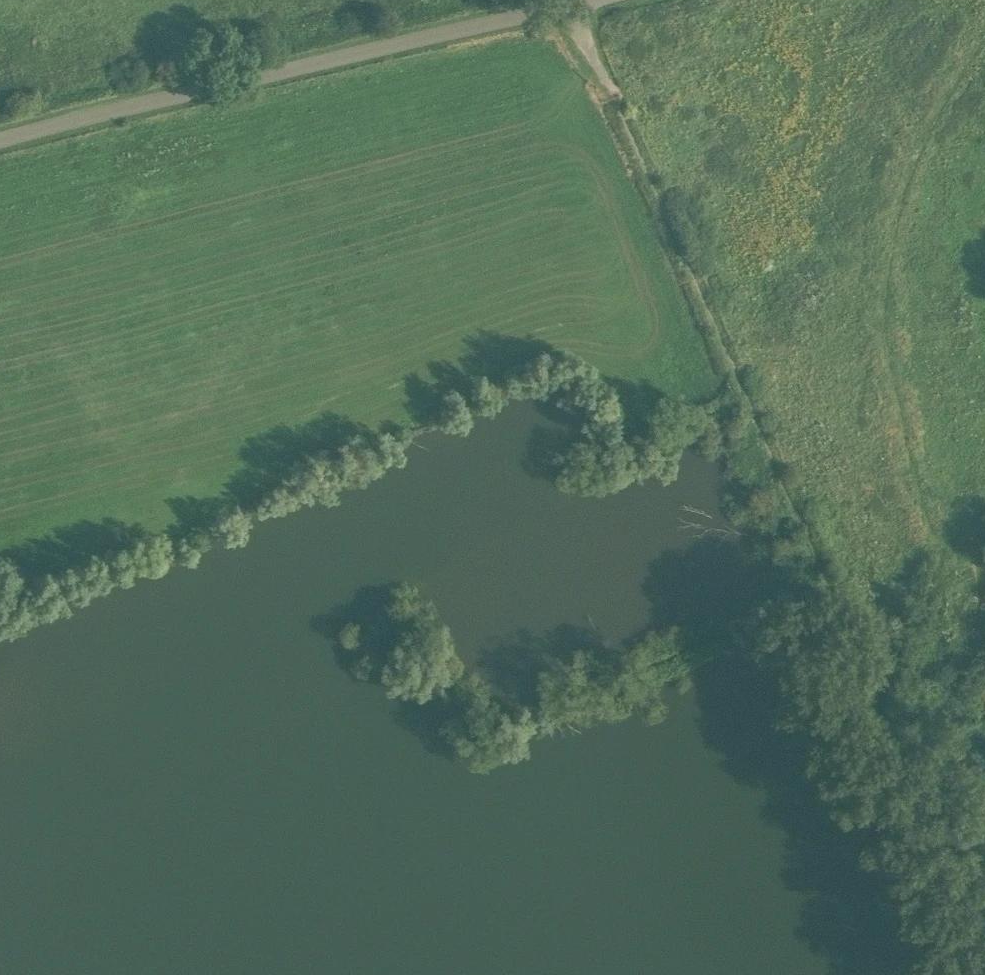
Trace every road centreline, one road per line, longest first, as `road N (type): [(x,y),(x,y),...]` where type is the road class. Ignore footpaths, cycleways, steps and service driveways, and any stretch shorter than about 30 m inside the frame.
road 1 (unclassified): [(0,140),(573,6)]

